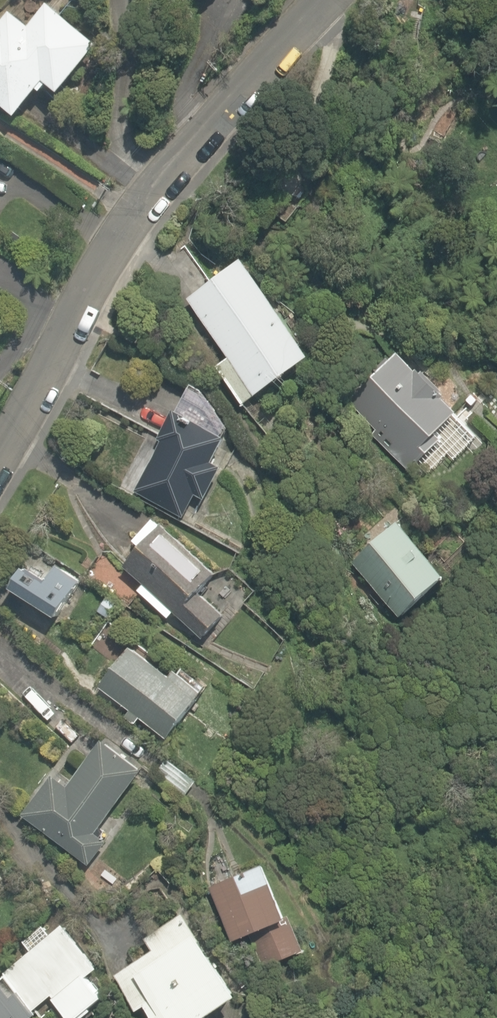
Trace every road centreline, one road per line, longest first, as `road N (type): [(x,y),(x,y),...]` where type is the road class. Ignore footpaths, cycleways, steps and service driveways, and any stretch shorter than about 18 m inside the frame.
road 1 (residential): [(329,0),(138,213),(0,455)]

